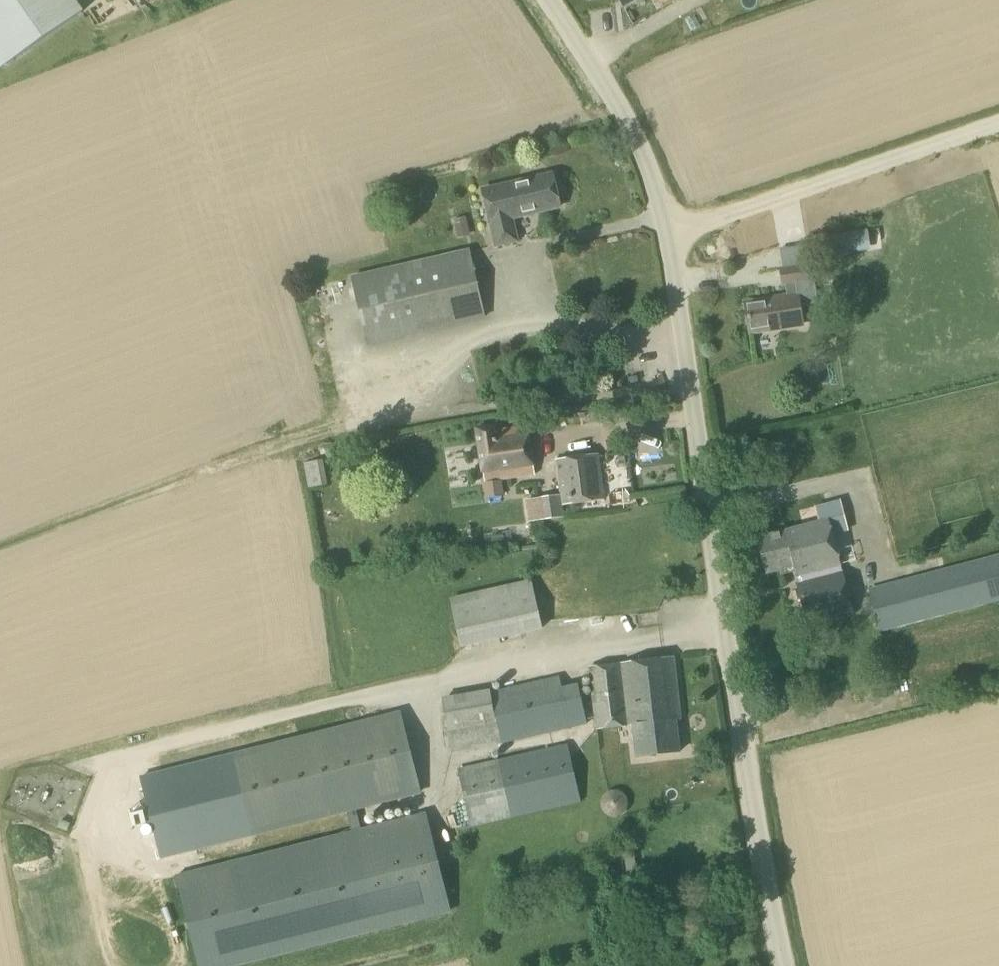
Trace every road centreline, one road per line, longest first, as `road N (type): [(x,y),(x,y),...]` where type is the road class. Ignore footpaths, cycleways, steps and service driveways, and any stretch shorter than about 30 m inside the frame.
road 1 (unclassified): [(797,965),(724,604),(669,235)]
road 2 (unclassified): [(998,123),(669,235)]
road 3 (unclassified): [(669,235),(621,107),(548,0)]

